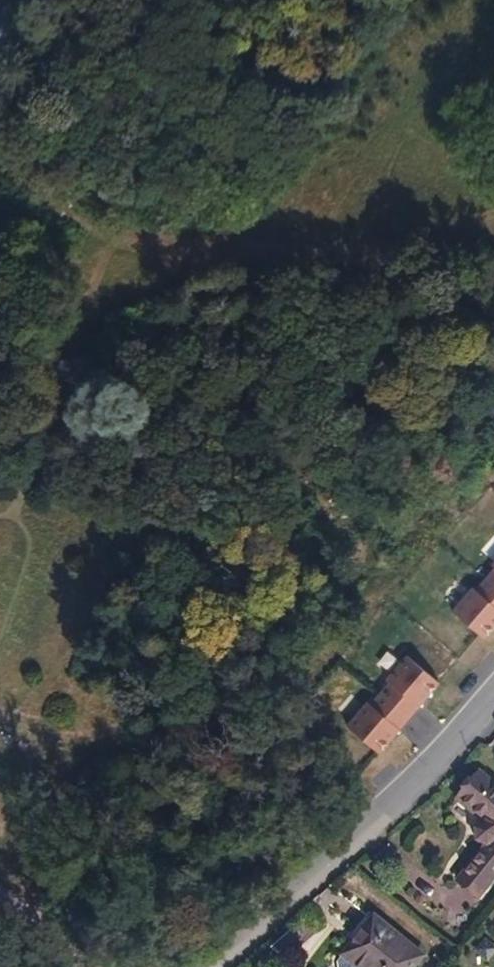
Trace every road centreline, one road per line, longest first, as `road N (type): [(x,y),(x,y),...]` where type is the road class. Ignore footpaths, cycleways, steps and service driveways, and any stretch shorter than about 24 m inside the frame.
road 1 (residential): [(493,699),(218,966)]

